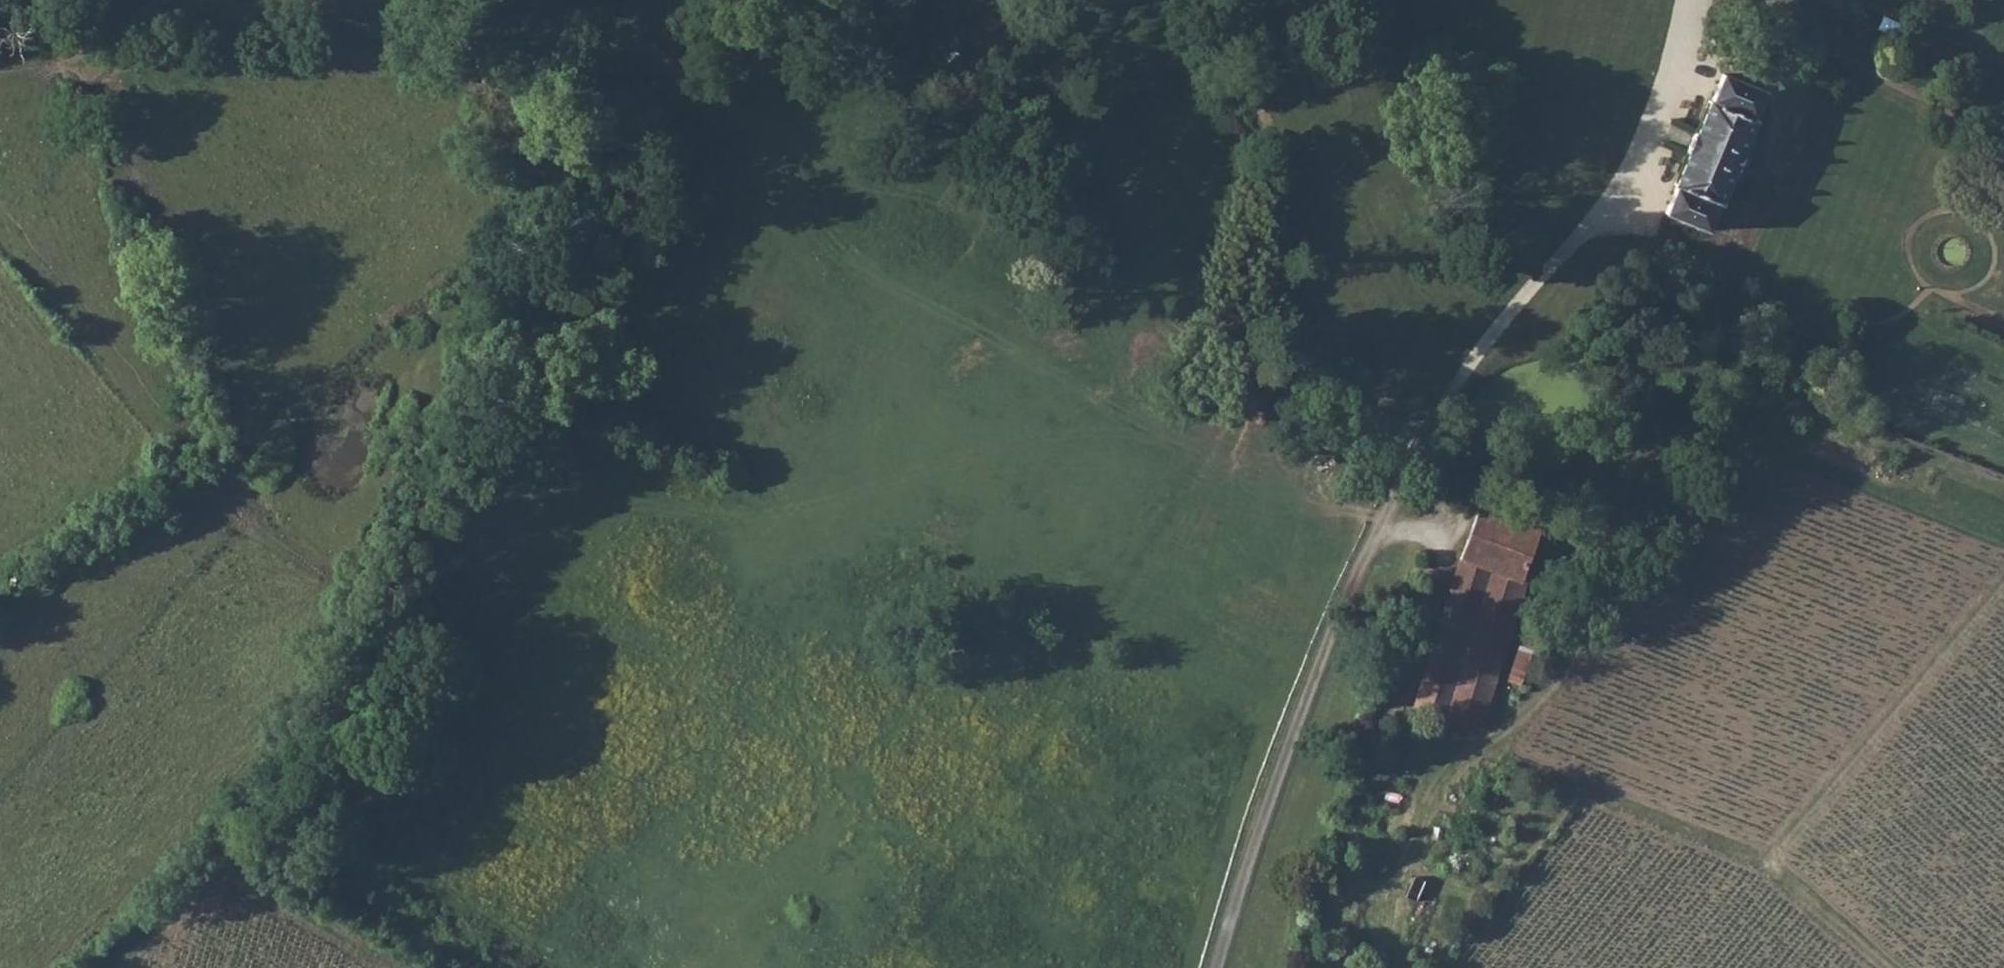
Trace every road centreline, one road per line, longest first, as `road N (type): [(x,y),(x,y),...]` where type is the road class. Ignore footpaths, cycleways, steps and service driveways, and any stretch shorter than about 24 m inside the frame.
road 1 (track): [(1212,967),(1346,589)]

